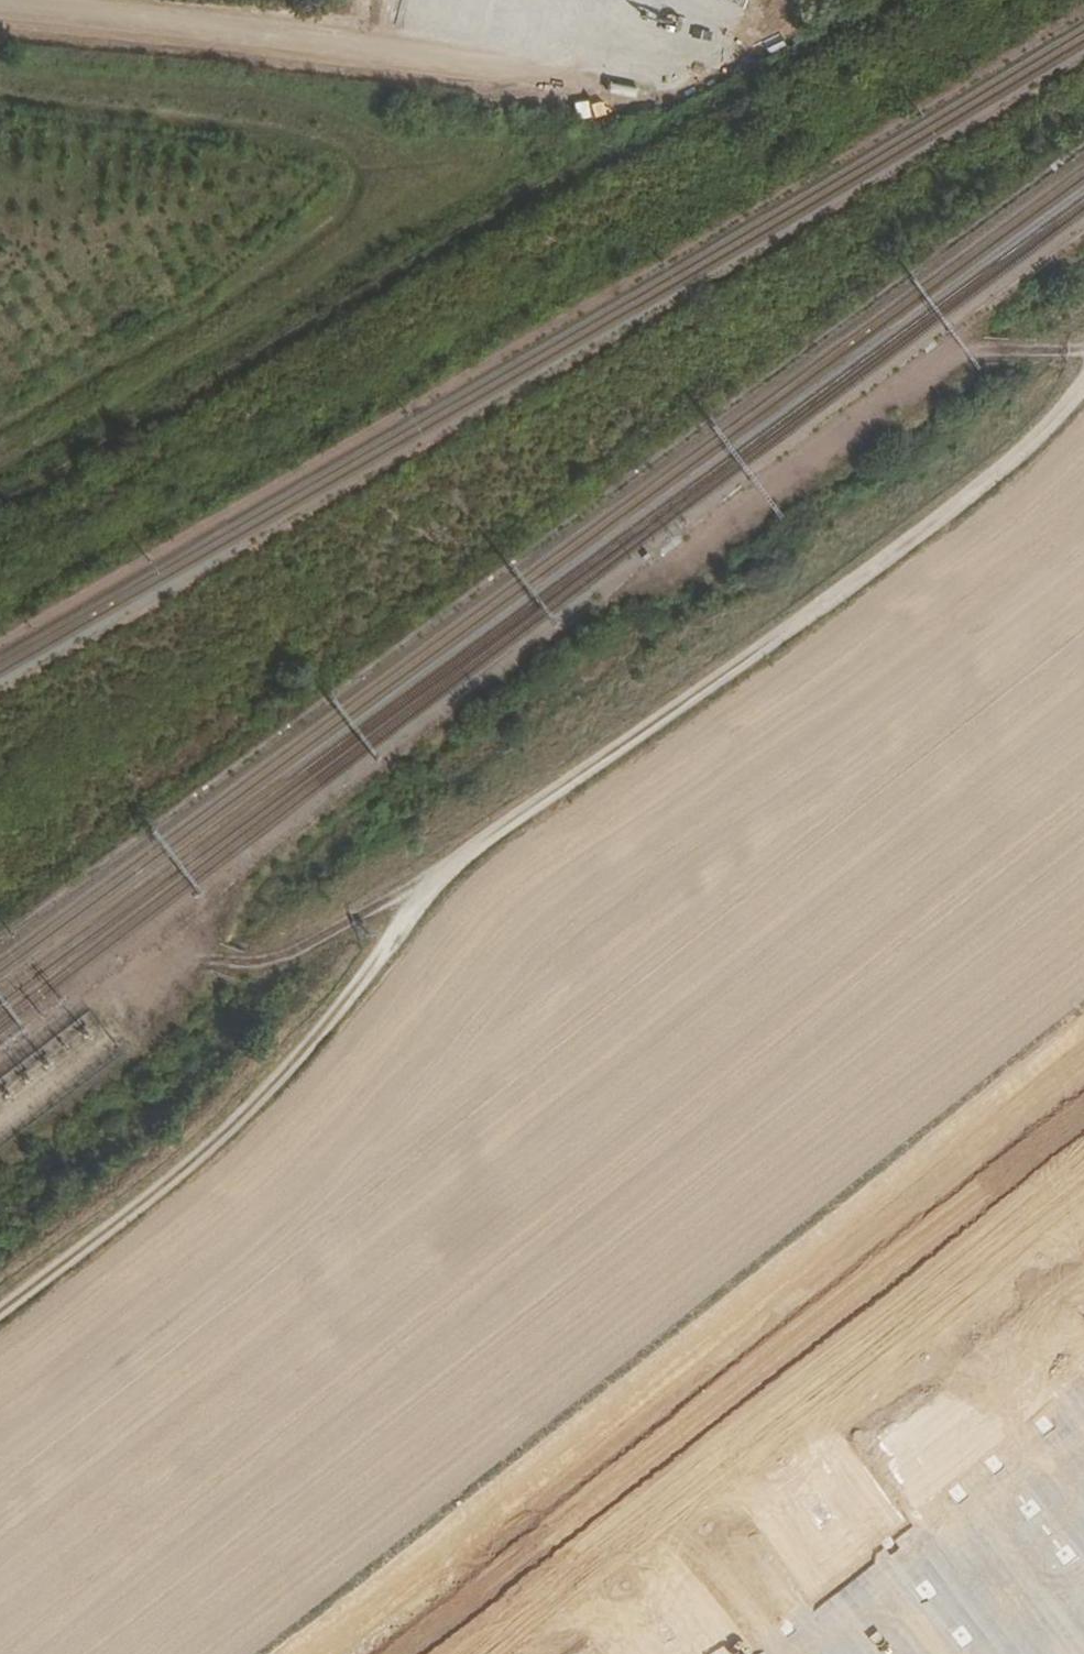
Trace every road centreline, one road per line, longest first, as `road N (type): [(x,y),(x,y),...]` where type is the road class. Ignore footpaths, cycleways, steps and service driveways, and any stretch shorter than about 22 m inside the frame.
road 1 (track): [(0,1314),(116,1227),(262,1092),(430,880)]
road 2 (unclassified): [(0,7),(523,70)]

